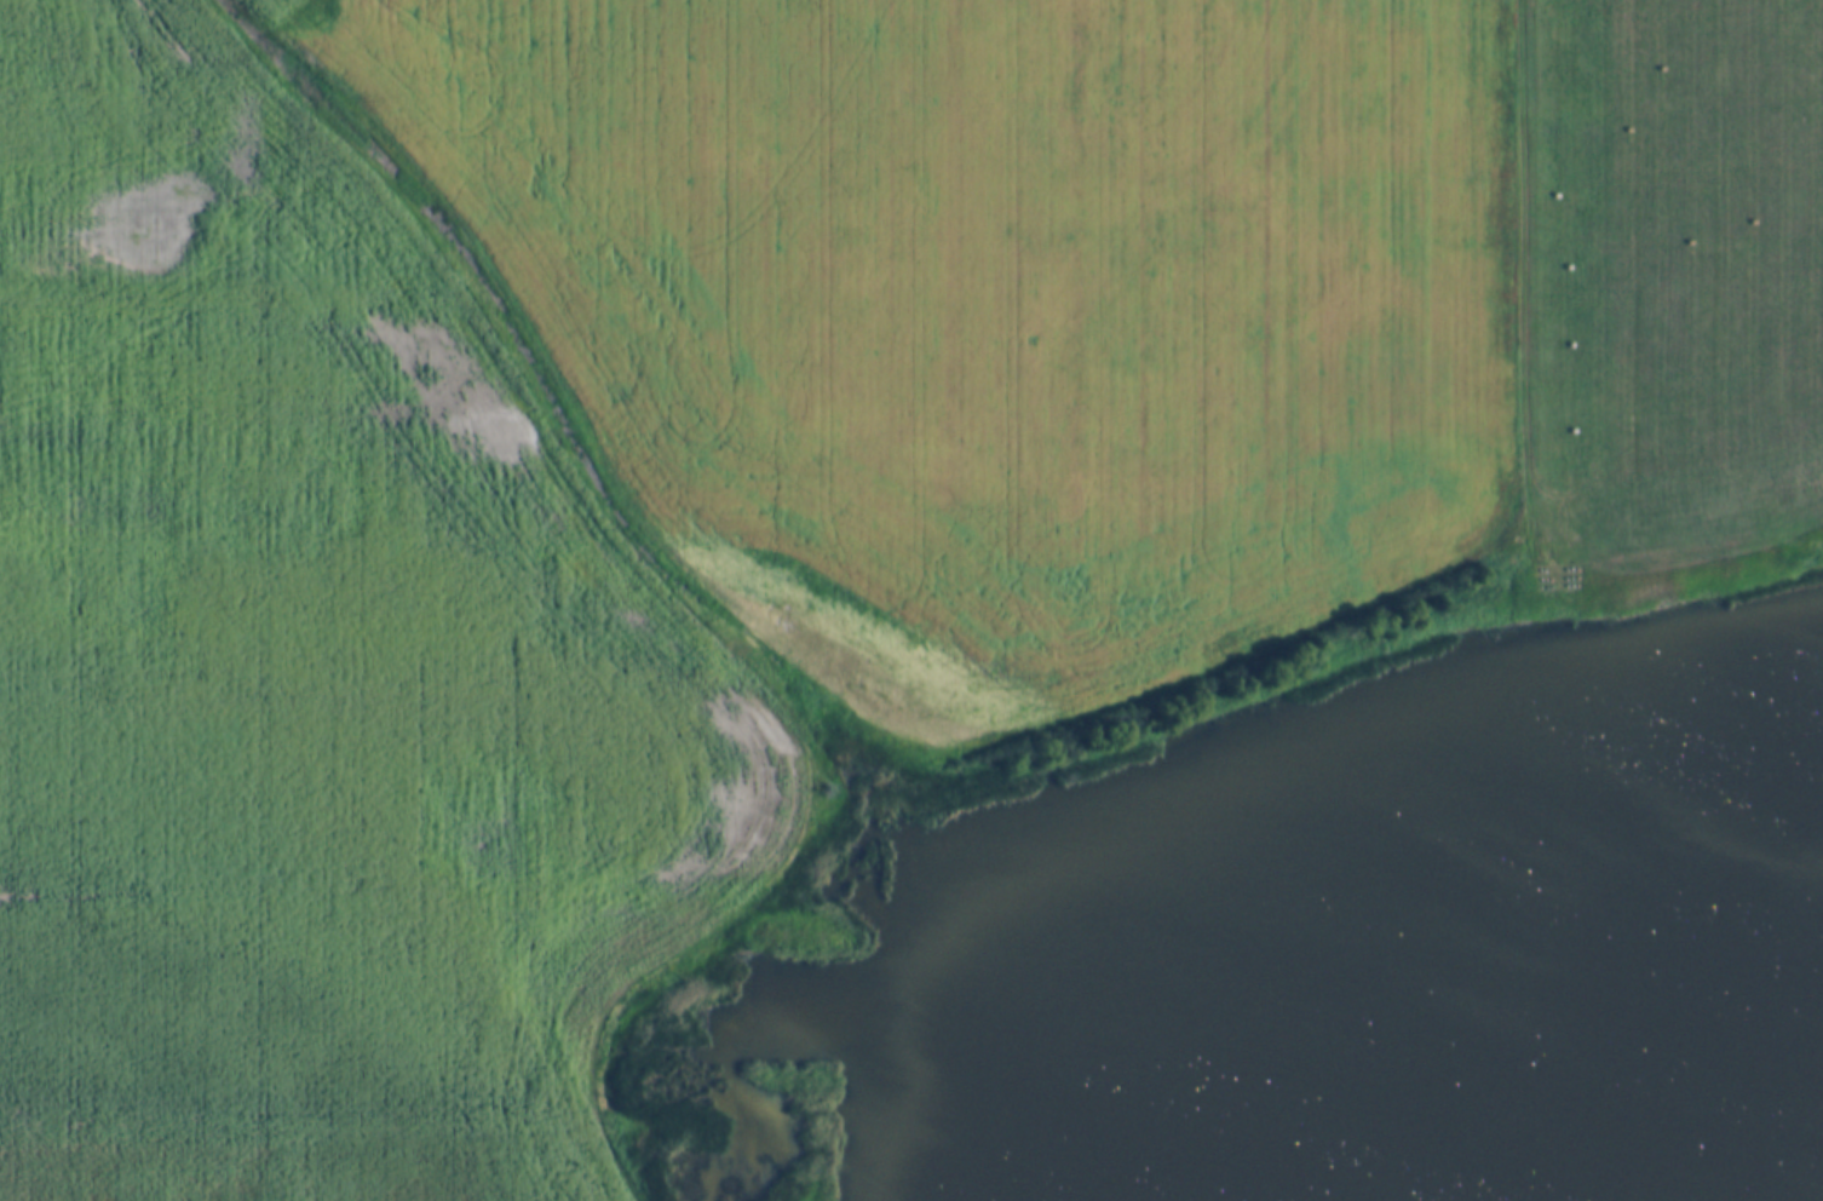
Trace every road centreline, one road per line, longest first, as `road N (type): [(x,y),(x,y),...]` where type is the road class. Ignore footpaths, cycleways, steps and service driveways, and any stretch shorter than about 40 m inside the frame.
road 1 (track): [(1526,504),(1515,0)]

